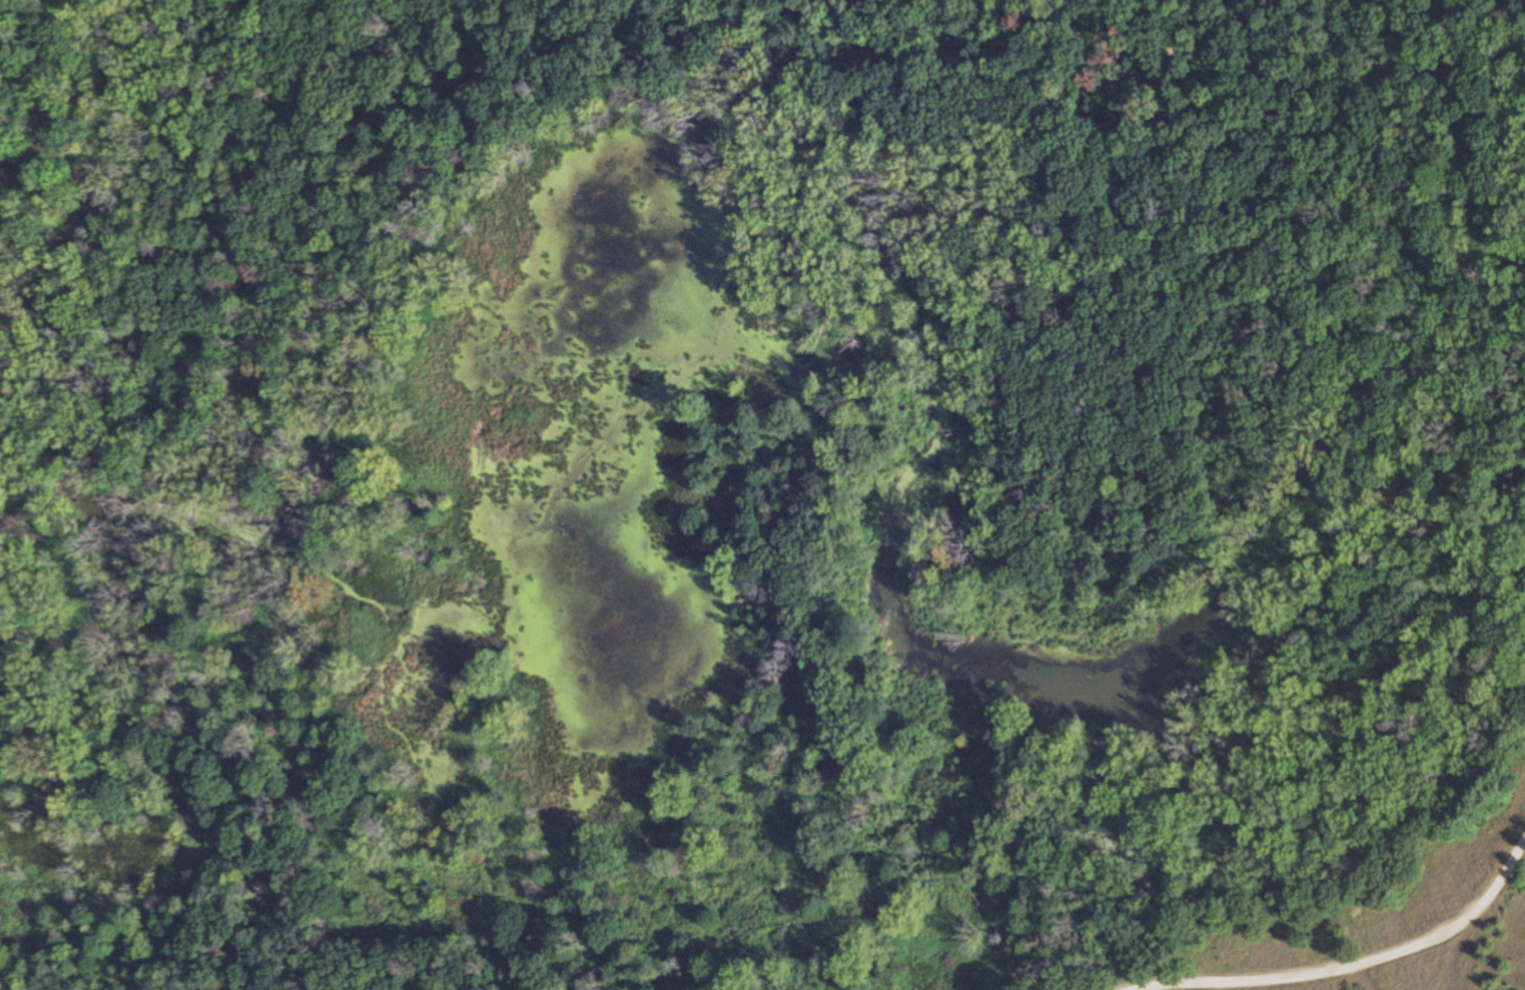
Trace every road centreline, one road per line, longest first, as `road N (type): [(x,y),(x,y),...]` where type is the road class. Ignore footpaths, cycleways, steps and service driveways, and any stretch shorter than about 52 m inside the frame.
road 1 (residential): [(1126,989),(1326,975),(1451,935),(1483,908),(1524,833)]

